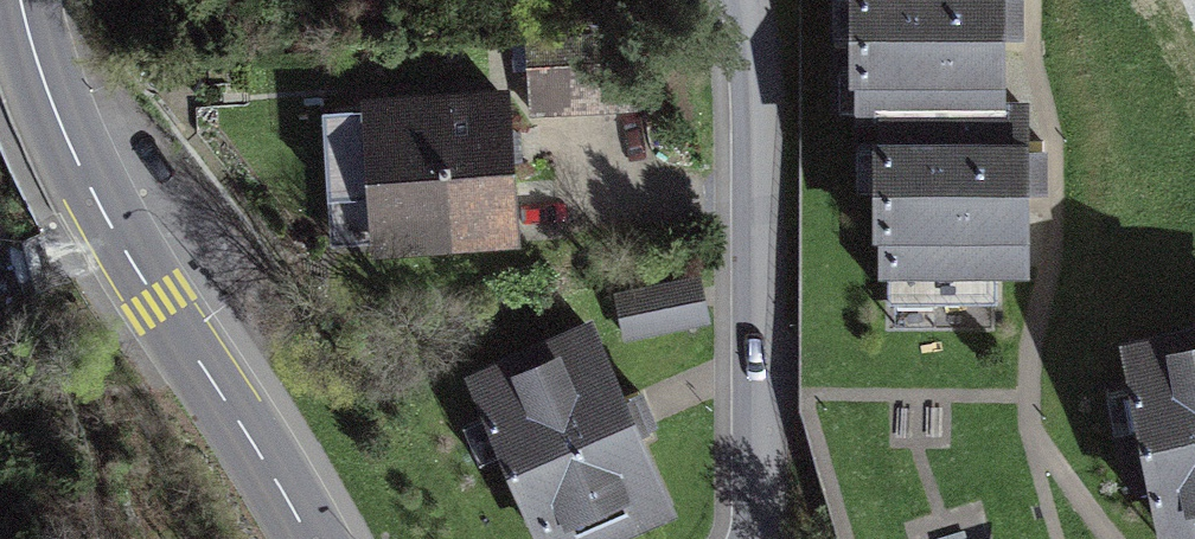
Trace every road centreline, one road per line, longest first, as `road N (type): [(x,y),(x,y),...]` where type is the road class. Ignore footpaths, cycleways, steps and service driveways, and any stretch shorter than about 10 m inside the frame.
road 1 (secondary): [(20,0),(52,95),(112,216),(305,538)]
road 2 (residential): [(755,538),(758,273),(747,0)]

